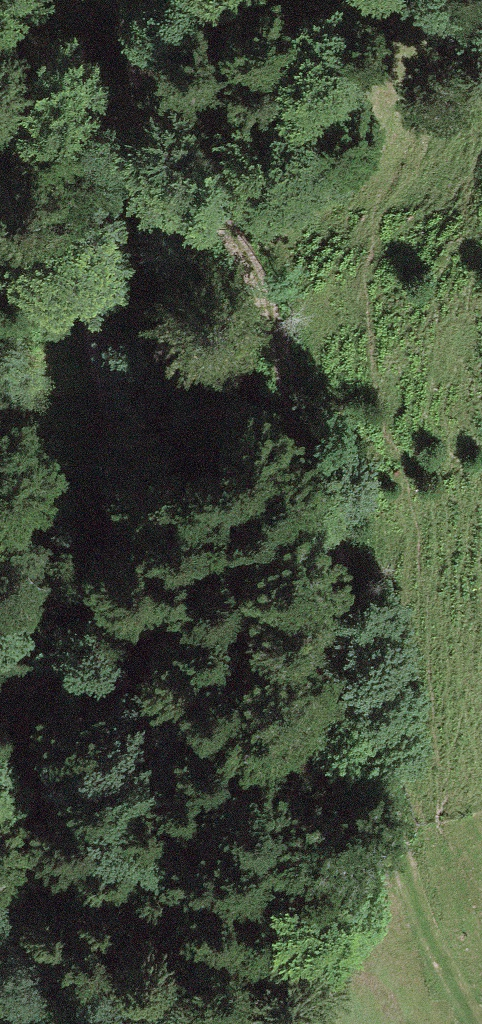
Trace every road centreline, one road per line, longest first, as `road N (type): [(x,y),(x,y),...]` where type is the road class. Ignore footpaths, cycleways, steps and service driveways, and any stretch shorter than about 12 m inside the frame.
road 1 (track): [(0,928),(117,585),(122,284),(145,144),(144,38),(110,0)]
road 2 (track): [(145,144),(212,202),(275,341),(307,560),(392,850),(481,1022)]

